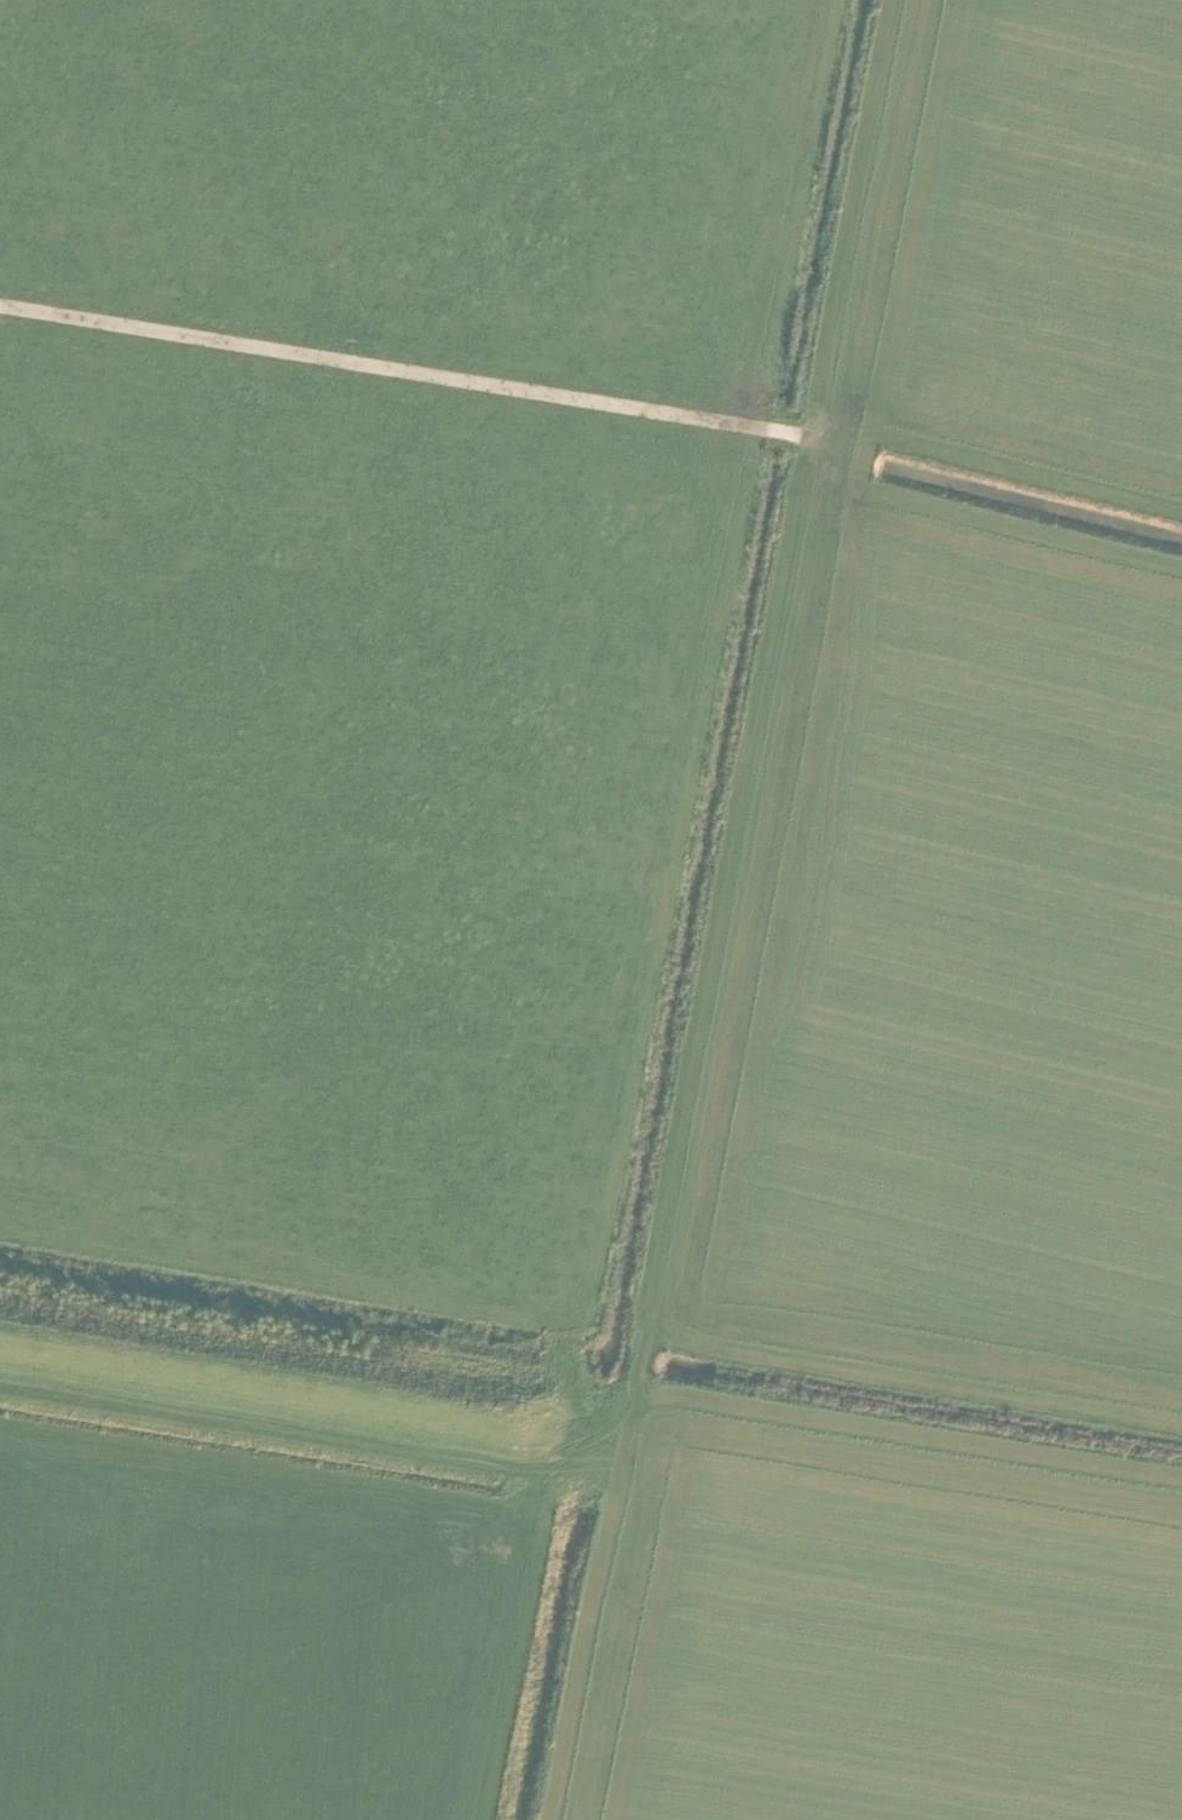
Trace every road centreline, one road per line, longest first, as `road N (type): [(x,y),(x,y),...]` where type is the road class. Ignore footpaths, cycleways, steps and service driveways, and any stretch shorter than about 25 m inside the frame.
road 1 (track): [(580,1447),(552,1463),(512,1462),(0,1381)]

